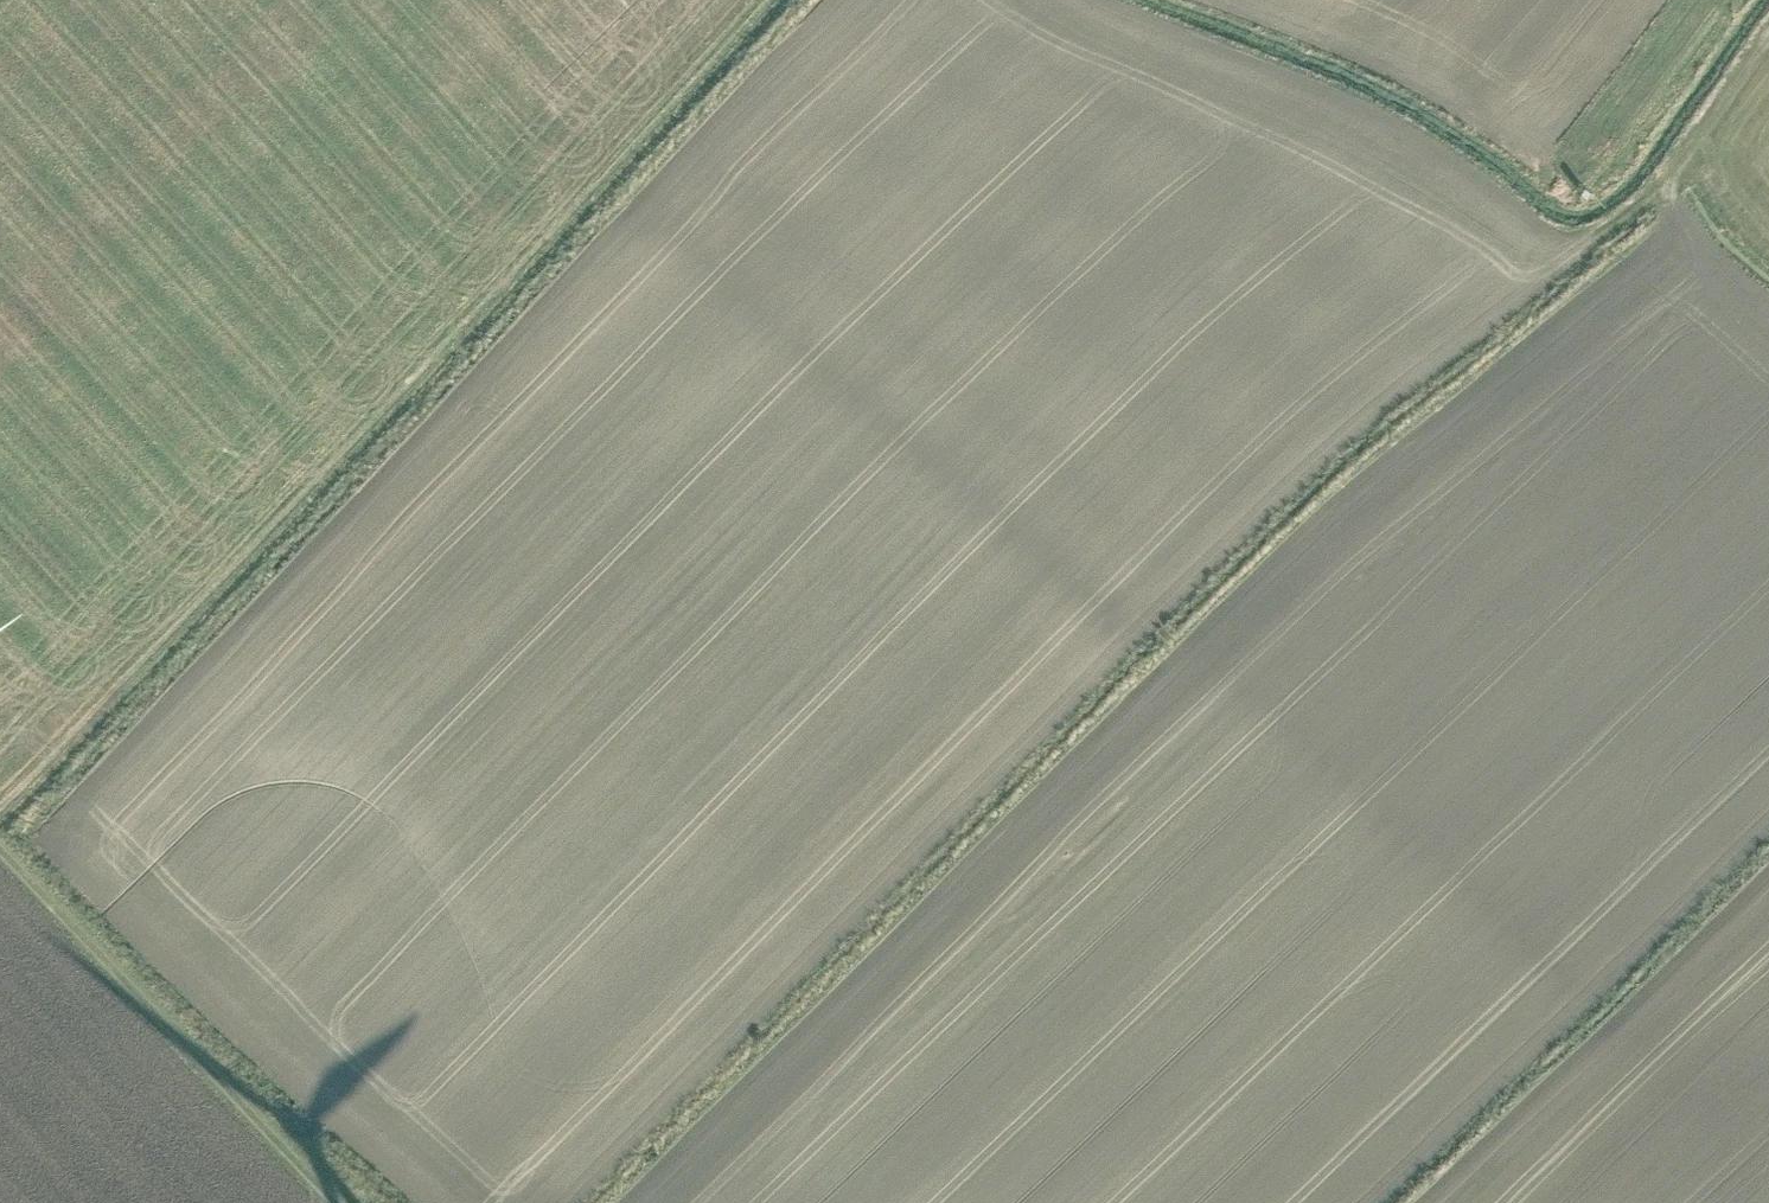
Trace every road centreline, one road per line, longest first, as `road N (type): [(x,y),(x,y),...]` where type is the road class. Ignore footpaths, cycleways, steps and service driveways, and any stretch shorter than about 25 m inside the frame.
road 1 (track): [(353,1202),(0,837)]

